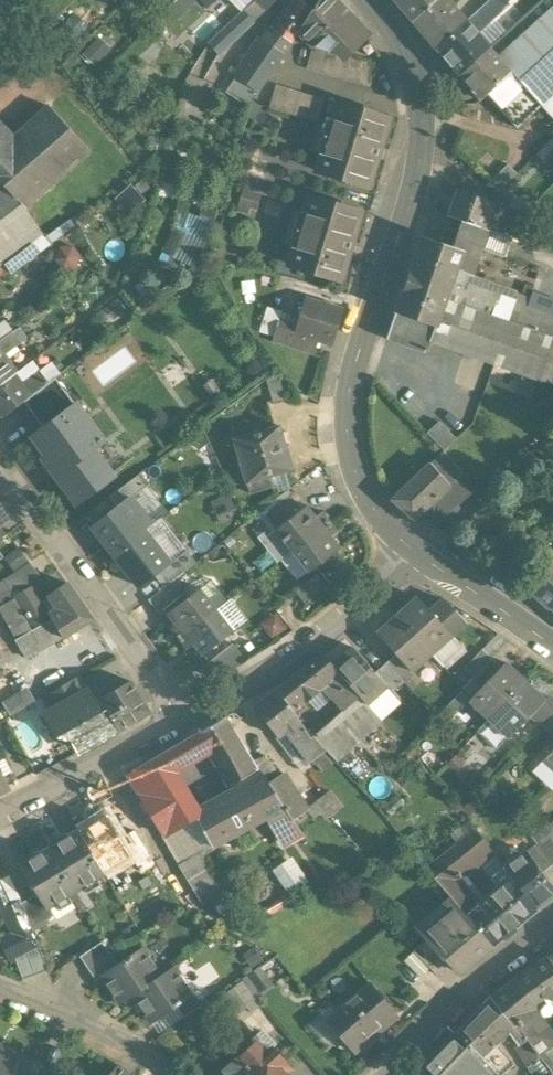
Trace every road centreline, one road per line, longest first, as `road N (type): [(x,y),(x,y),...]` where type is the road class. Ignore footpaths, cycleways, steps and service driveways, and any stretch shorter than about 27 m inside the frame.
road 1 (tertiary): [(410,550),(379,520),(354,478),(345,437),(351,381),(422,139),(417,84),(366,0)]
road 2 (residential): [(0,467),(180,717)]
road 3 (residential): [(410,550),(310,639),(180,717)]
road 4 (residential): [(387,1074),(552,923)]
road 5 (residential): [(180,717),(0,813)]
road 6 (residential): [(0,992),(54,1013),(157,1074)]
road 7 (tertiary): [(552,647),(410,550)]

